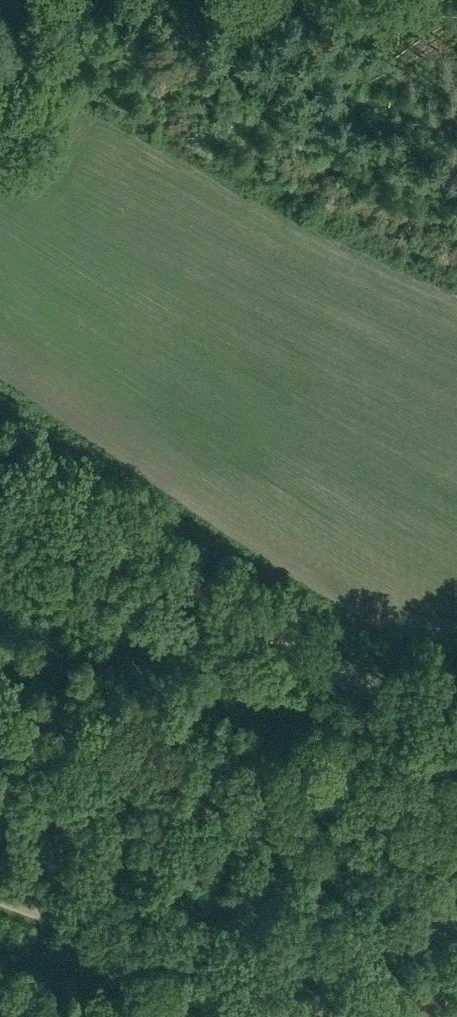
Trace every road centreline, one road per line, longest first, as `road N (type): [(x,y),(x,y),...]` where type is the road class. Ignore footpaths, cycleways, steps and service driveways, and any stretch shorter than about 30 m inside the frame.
road 1 (unclassified): [(456,925),(217,959),(148,948),(0,898)]

